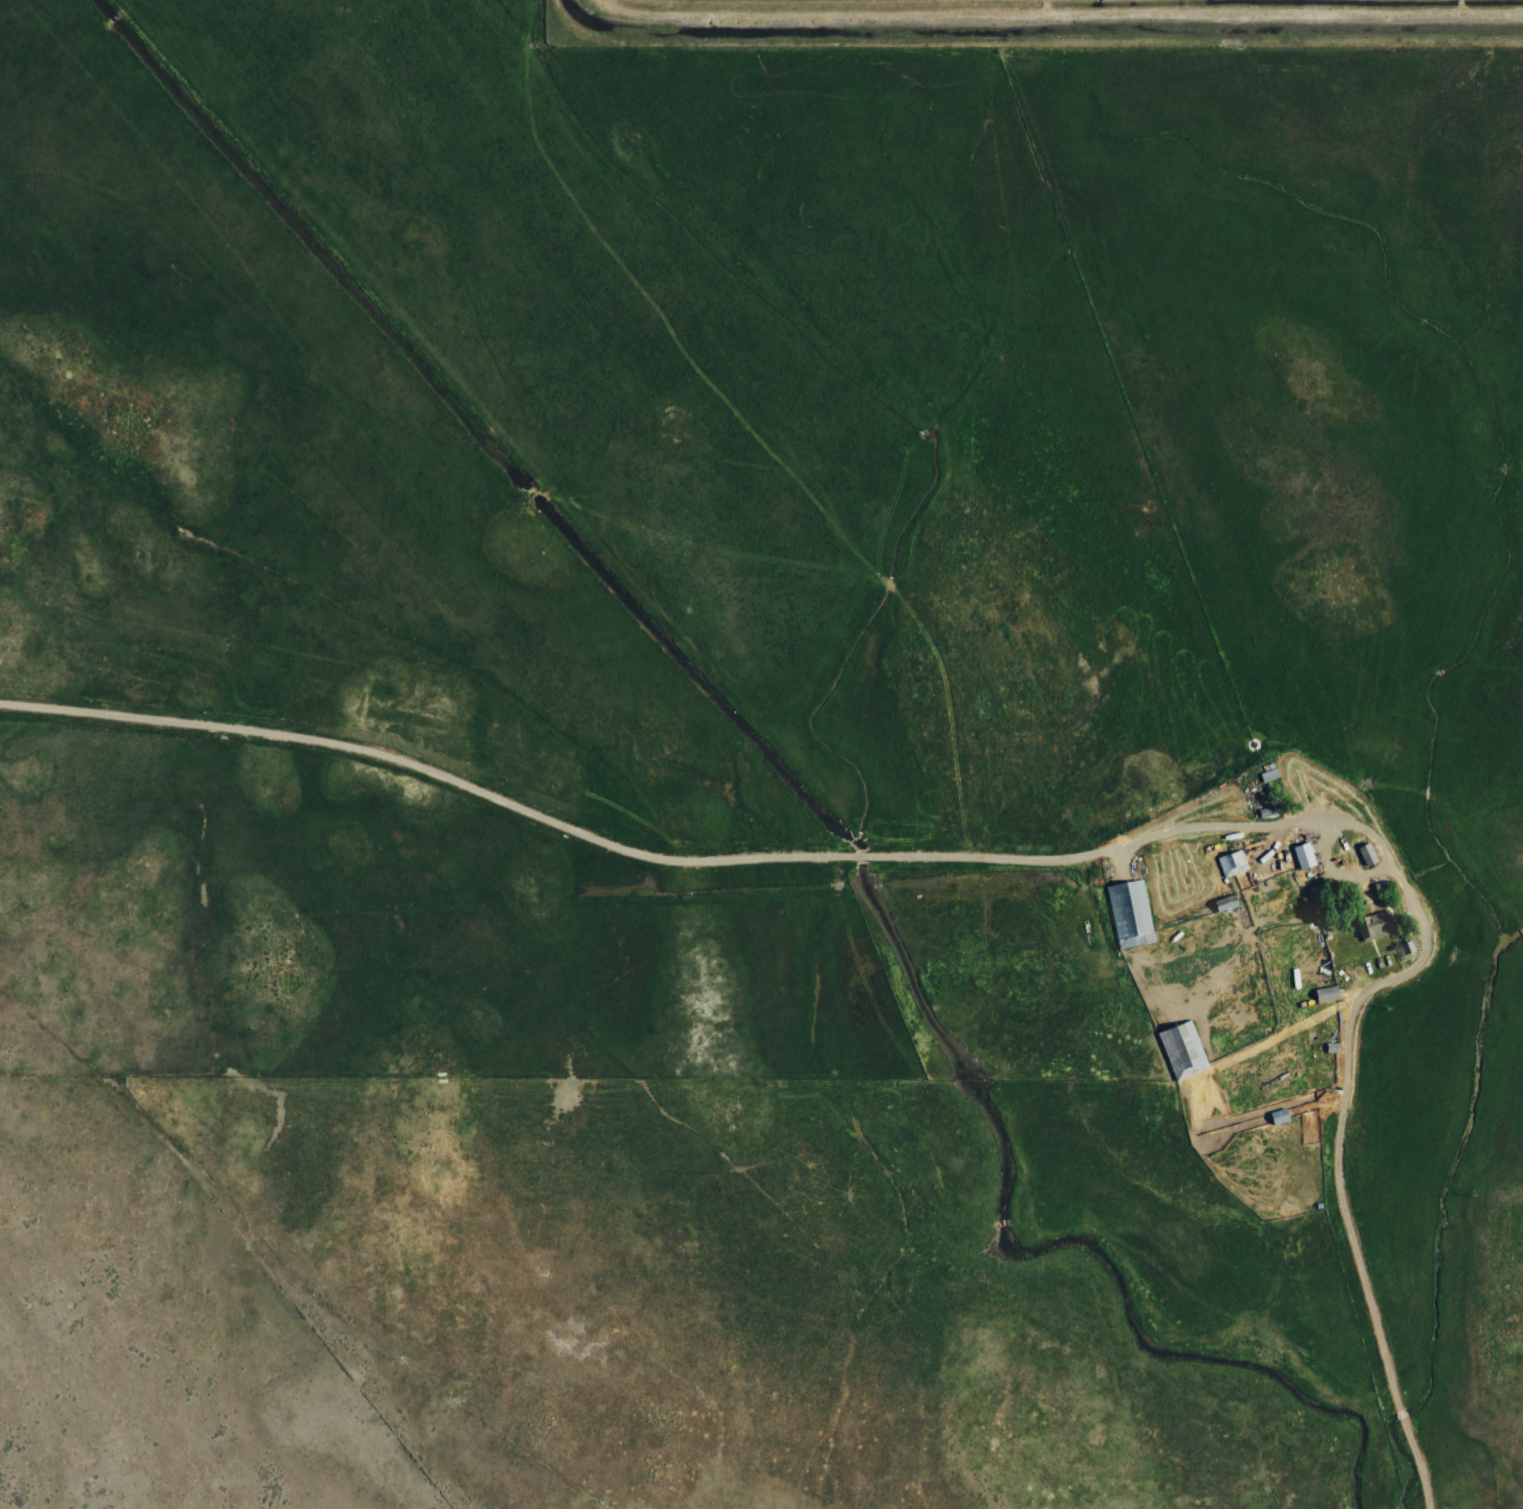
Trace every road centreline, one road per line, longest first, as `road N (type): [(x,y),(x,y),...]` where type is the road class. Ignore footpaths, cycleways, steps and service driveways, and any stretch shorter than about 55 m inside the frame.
road 1 (residential): [(1424,1508),(1337,1161),(1345,1032),(1356,1002),(1376,981),(1410,969),(1423,950),(1396,871),(1359,827),(1325,817),(1179,828),(1041,861),(674,865),(611,851),(417,766),(311,740),(0,706)]

